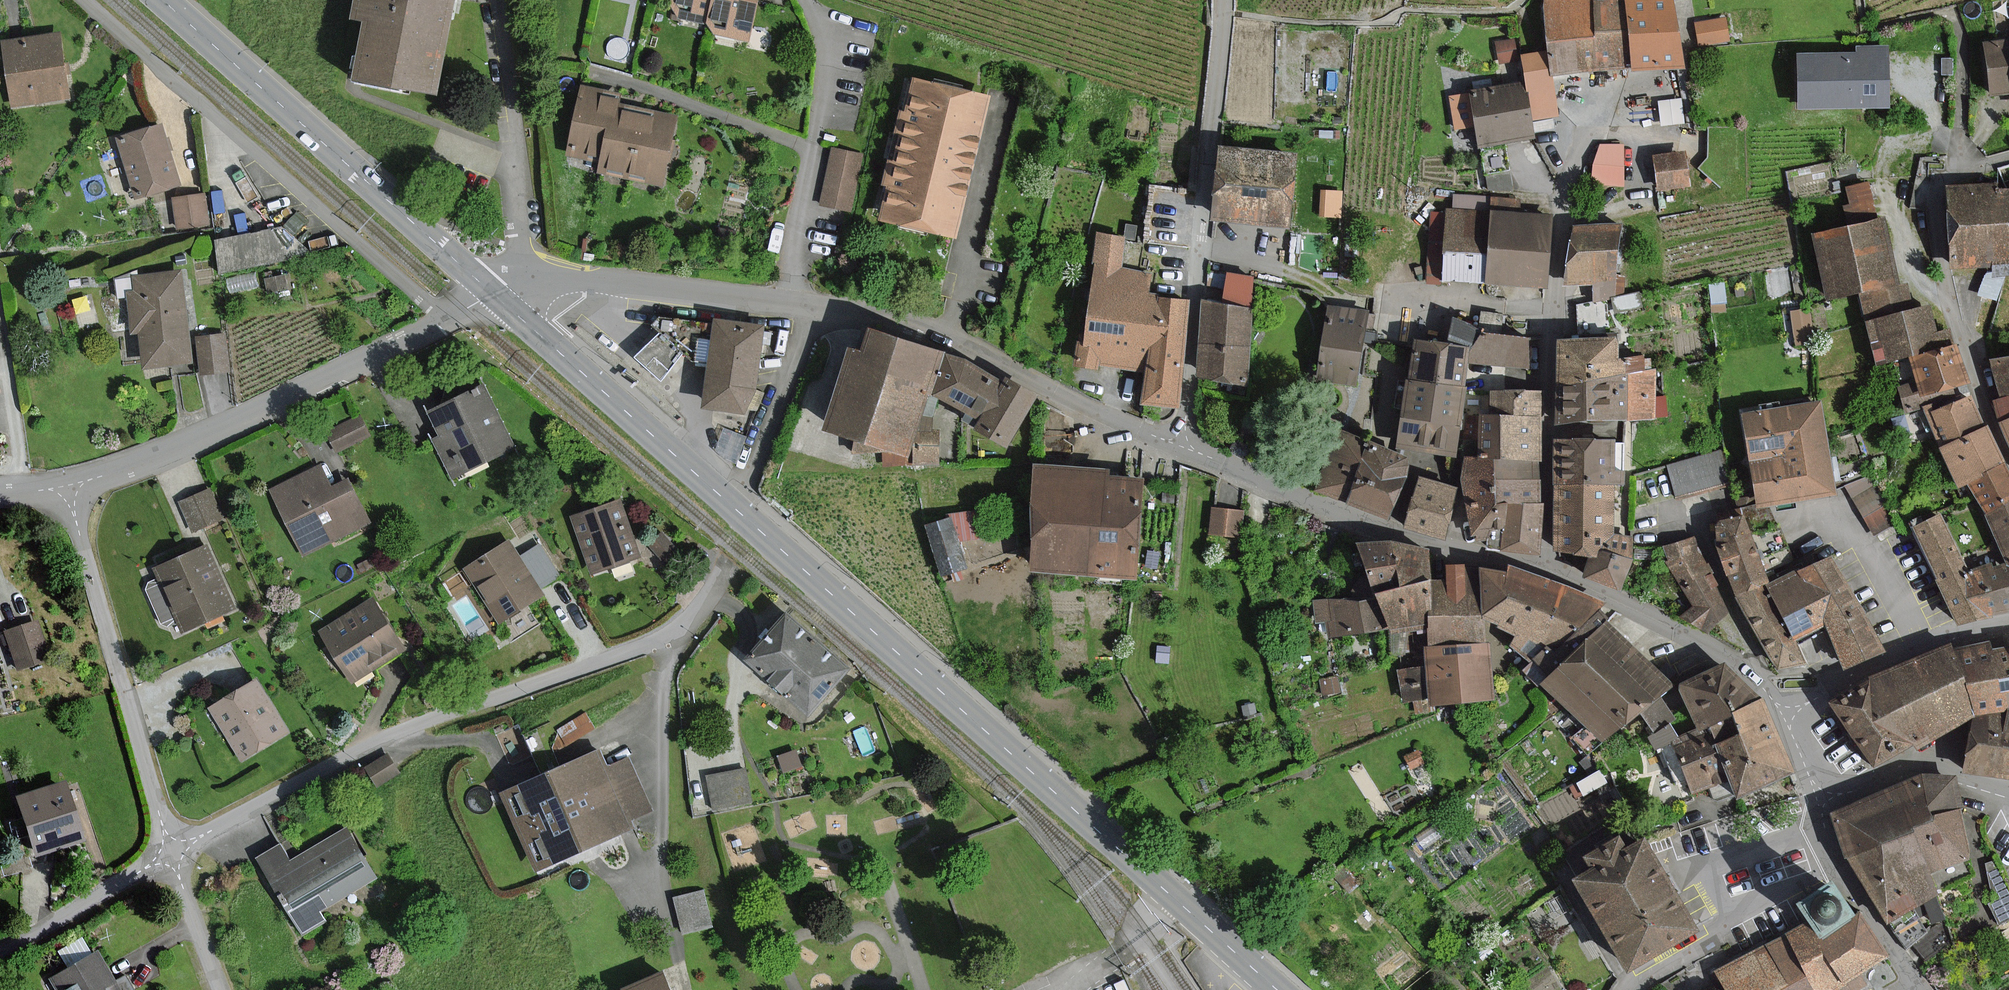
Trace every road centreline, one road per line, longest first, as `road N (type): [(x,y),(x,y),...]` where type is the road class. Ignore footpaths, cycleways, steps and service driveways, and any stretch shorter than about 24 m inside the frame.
road 1 (secondary): [(733,507),(1280,989)]
road 2 (residential): [(173,852),(376,740),(684,631),(728,569)]
road 3 (residential): [(1545,571),(1553,313),(1568,166),(1613,101)]
road 4 (residential): [(88,0),(448,316)]
road 5 (unclassified): [(1222,0),(1179,446)]
road 6 (secondary): [(161,0),(493,292)]
road 7 (residential): [(65,486),(158,457),(448,316)]
road 8 (residential): [(1179,446),(935,336),(816,304)]
road 9 (residential): [(1545,571),(1384,532),(1179,446)]
road 10 (residential): [(65,486),(173,852)]
road 11 (residential): [(2008,157),(1945,179),(1935,199),(1950,308),(2008,461)]
road 12 (secondary): [(493,292),(733,507)]
road 13 (residential): [(1821,805),(1797,839),(1708,874),(1734,922),(1634,989)]
road 14 (residential): [(813,0),(832,55),(792,302)]
road 15 (residential): [(524,281),(516,236),(519,147),(497,0)]
road 16 (residential): [(1785,713),(1729,657),(1545,571)]
road 17 (residential): [(792,302),(591,280),(524,281)]
road 18 (residential): [(2008,624),(1921,647),(1785,713)]
road 19 (residential): [(816,304),(733,507)]
road 20 (residential): [(1821,805),(1842,868),(1918,989)]
road 21 (residential): [(0,951),(173,852)]
road 22 (residential): [(2008,793),(1922,772),(1821,805)]
road 23 (residential): [(173,852),(223,989)]

